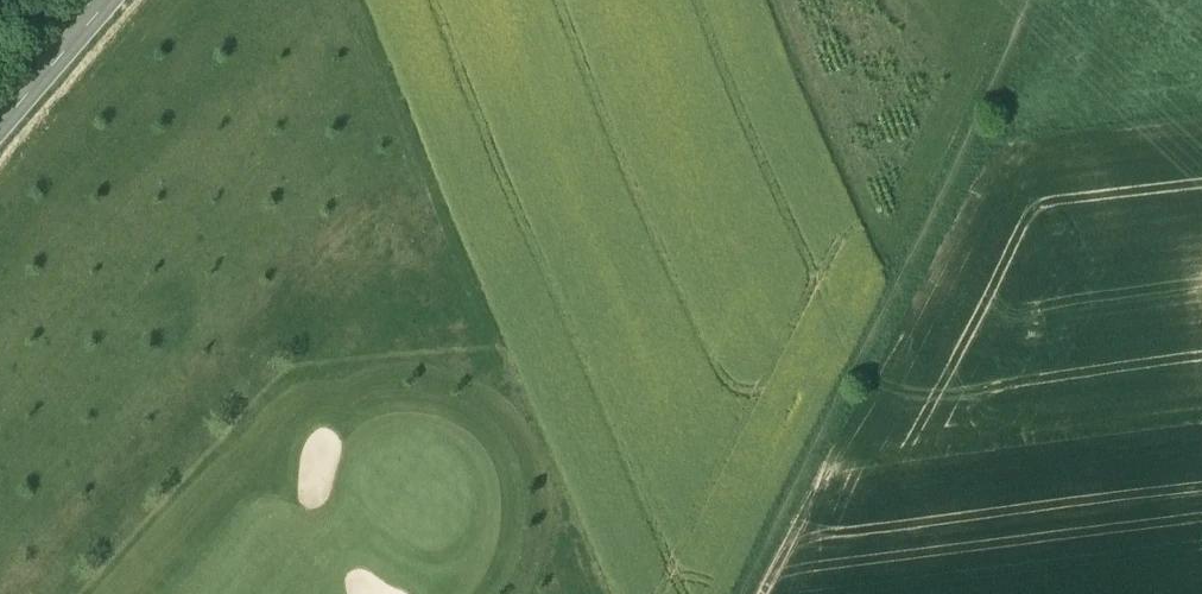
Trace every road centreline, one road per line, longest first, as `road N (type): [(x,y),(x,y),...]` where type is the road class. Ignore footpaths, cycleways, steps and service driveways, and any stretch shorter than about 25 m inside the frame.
road 1 (track): [(748,593),(1034,0)]
road 2 (secondary): [(0,122),(106,0)]

